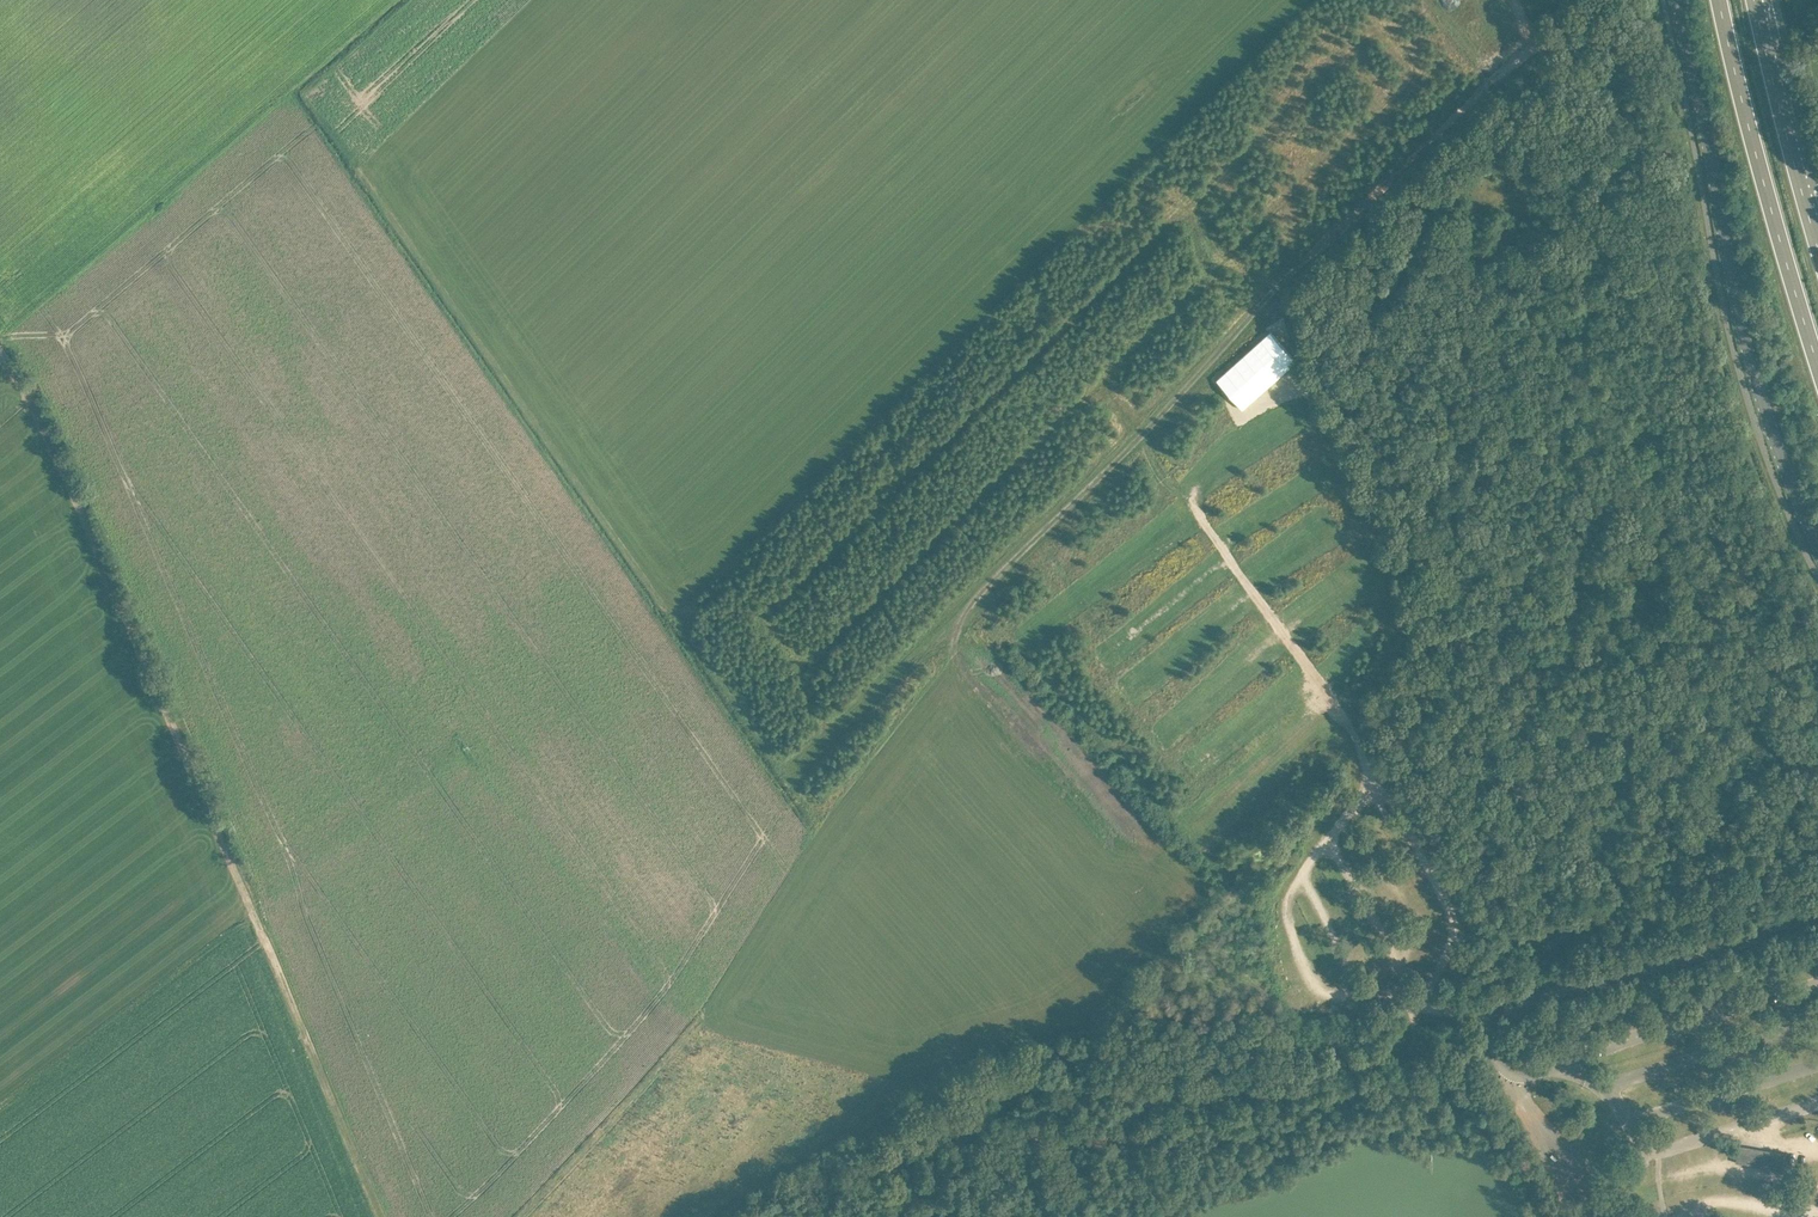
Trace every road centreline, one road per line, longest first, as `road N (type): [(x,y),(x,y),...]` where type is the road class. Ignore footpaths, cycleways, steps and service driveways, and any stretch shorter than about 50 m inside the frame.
road 1 (track): [(381,1216),(36,413),(0,356)]
road 2 (tertiary): [(1817,553),(1761,405),(1680,0)]
road 3 (trunk): [(1718,0),(1817,377)]
road 4 (trunk): [(1817,254),(1754,0)]

